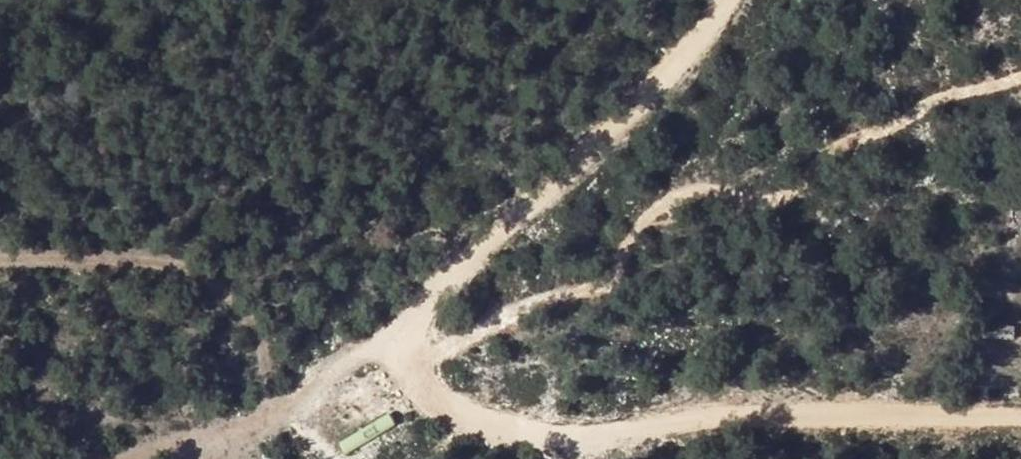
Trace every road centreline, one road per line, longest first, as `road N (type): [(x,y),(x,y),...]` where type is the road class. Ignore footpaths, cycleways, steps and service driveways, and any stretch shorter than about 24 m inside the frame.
road 1 (track): [(1020,67),(836,142),(793,189),(693,193),(610,277),(395,362)]
road 2 (track): [(1020,412),(677,431),(525,422),(395,362)]
road 3 (track): [(395,362),(408,308),(642,101),(716,0)]
road 4 (track): [(395,362),(230,436),(119,458)]

